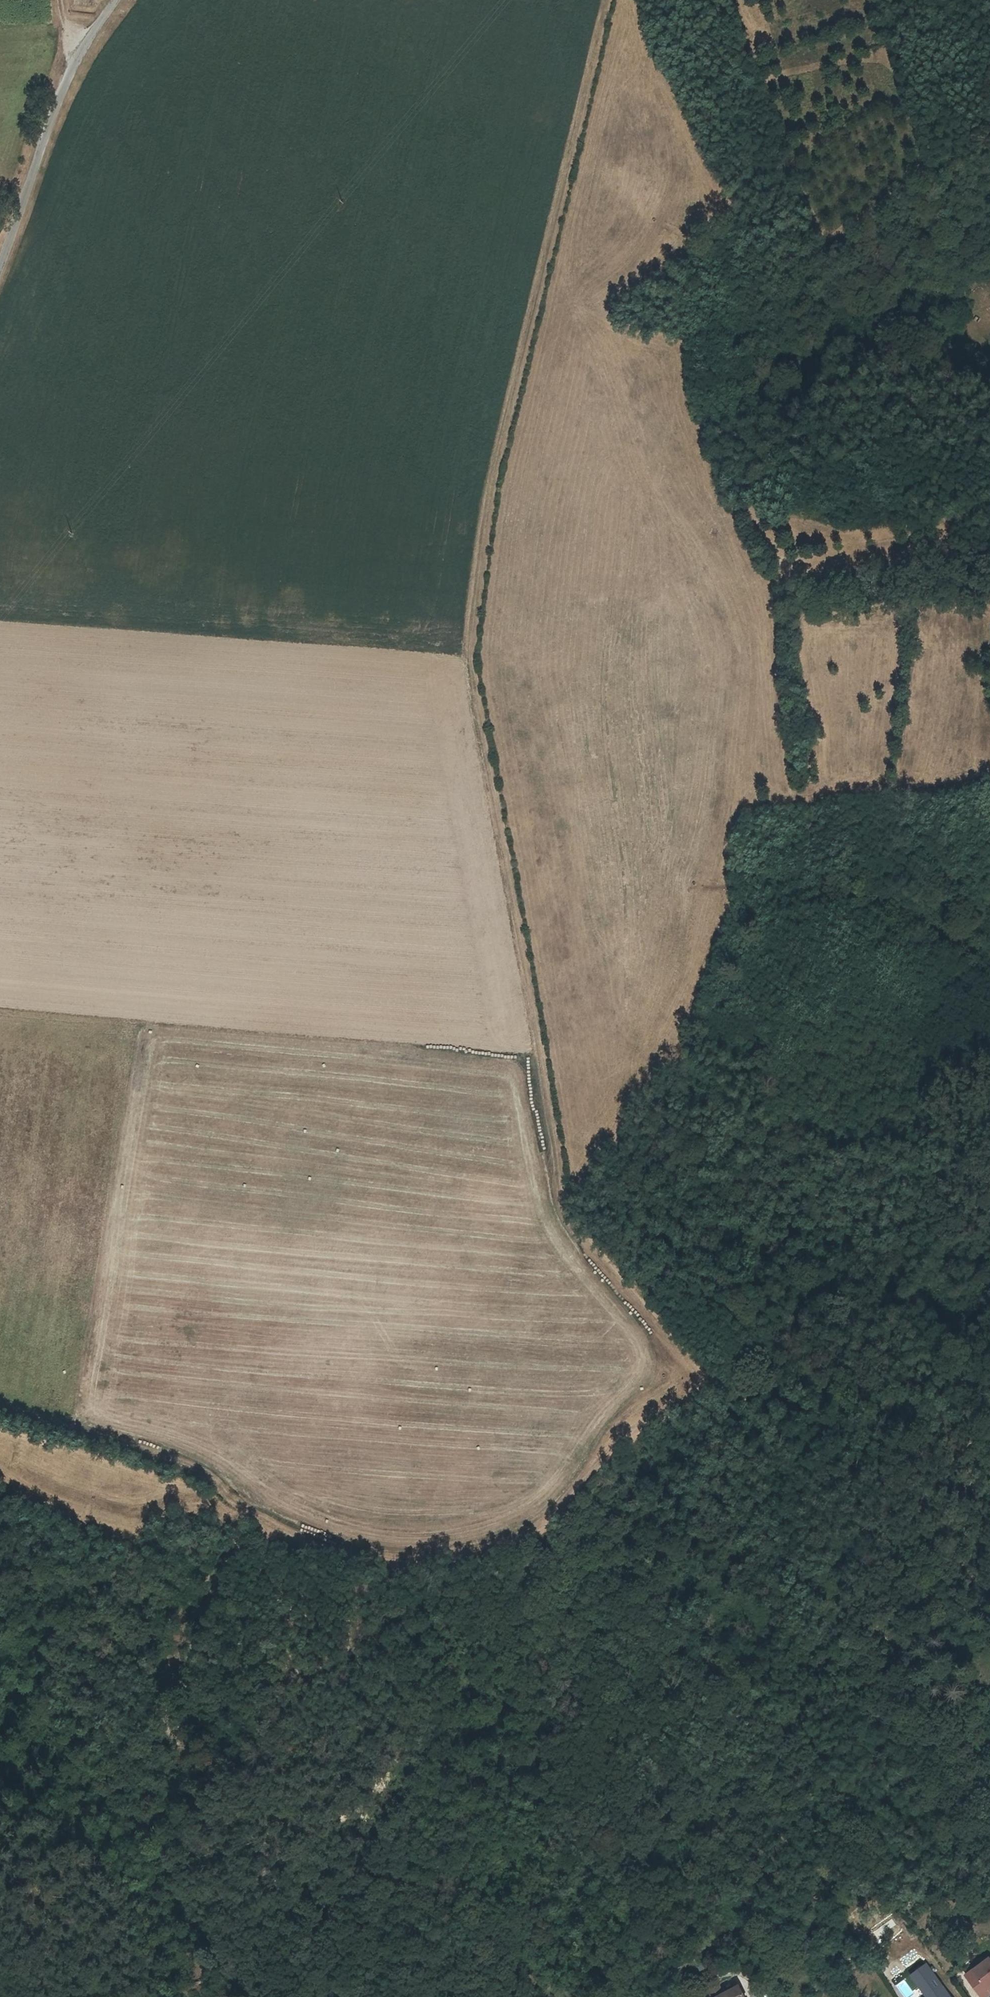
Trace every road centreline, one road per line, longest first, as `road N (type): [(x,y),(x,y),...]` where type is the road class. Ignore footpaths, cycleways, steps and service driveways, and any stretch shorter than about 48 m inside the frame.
road 1 (track): [(606,0),(489,484),(468,655),(569,1223),(689,1365),(697,1390),(627,1431),(537,1524),(451,1555),(319,1546),(269,1527),(182,1468),(0,1409)]
road 2 (unclassified): [(113,0),(69,71),(0,259)]

